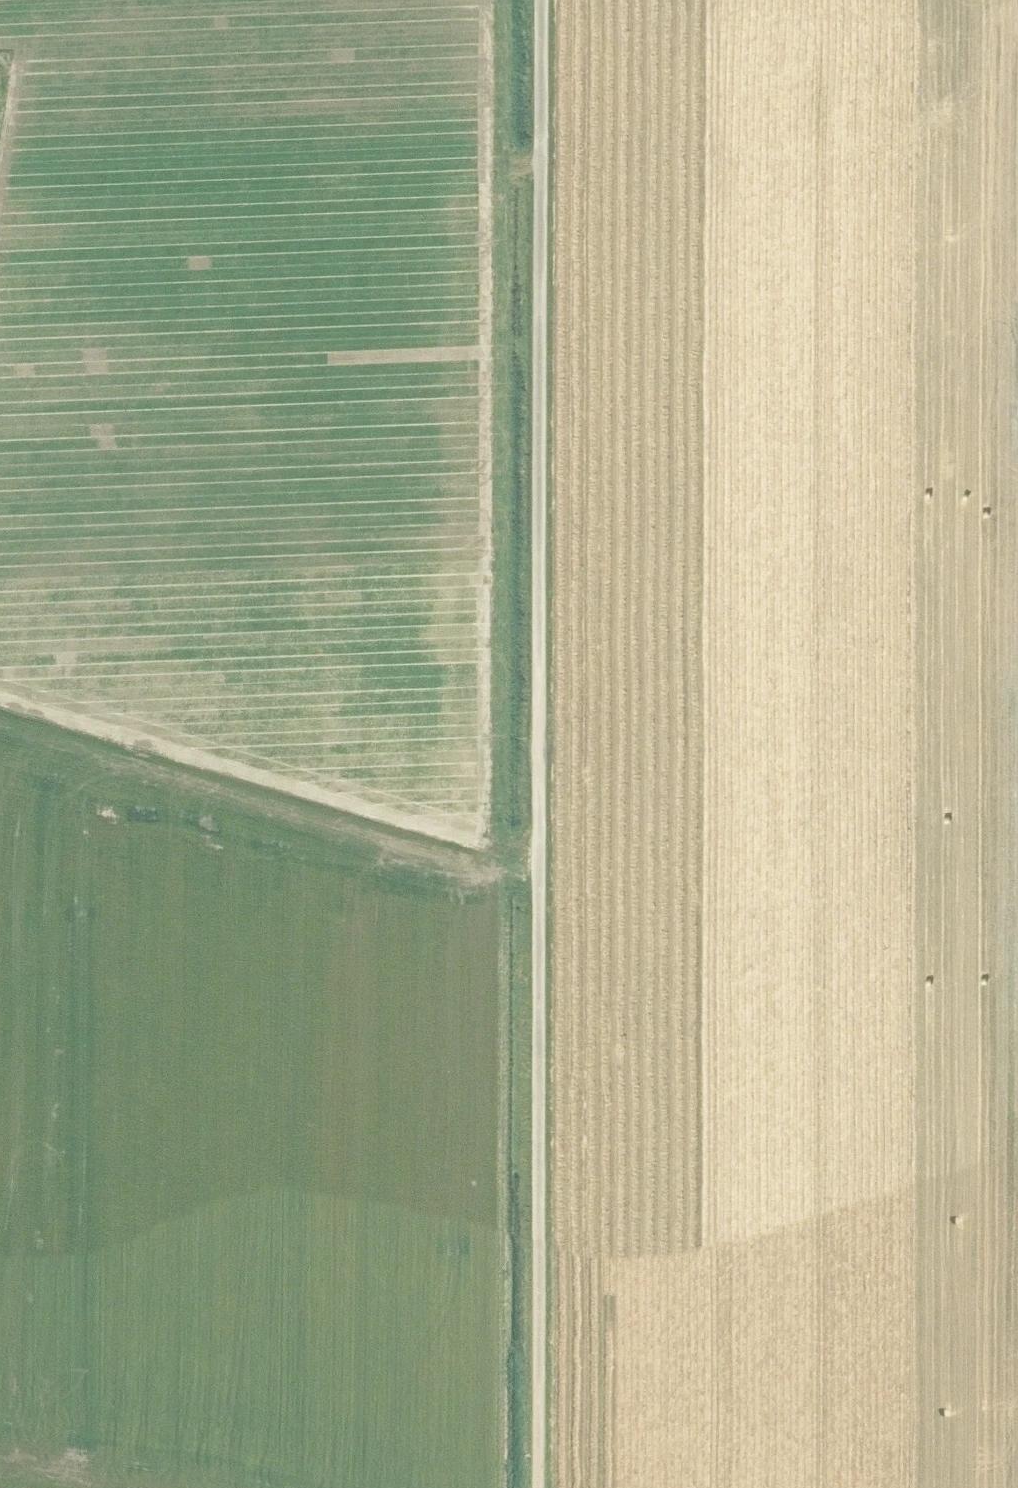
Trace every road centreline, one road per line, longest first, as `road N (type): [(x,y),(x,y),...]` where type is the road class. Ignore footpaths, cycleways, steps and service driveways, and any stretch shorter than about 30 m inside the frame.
road 1 (track): [(537,1487),(541,0)]

